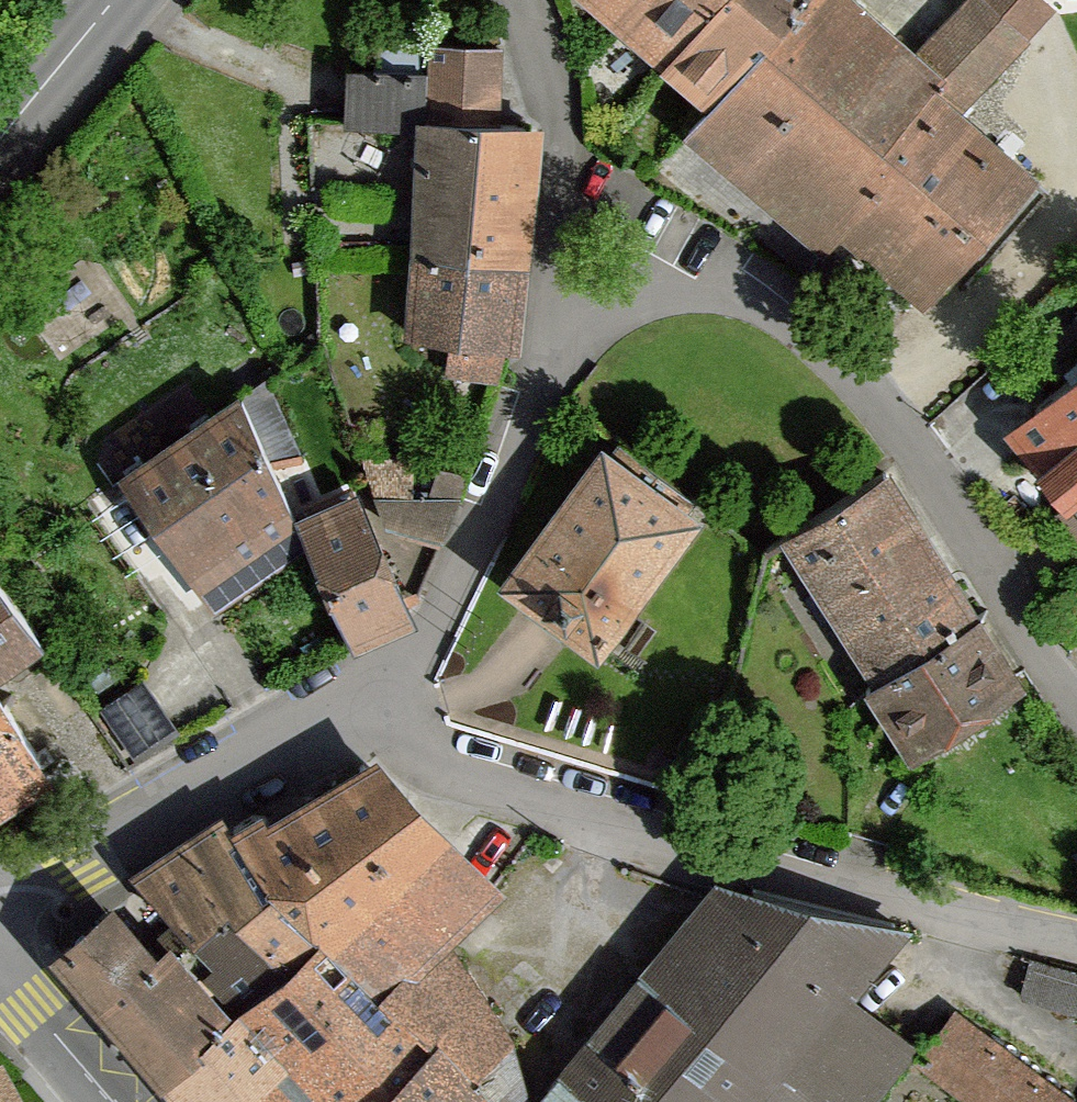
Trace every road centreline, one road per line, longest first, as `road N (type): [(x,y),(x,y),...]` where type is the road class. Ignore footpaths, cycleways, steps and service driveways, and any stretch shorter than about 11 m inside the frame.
road 1 (residential): [(1076,942),(706,850),(332,721)]
road 2 (residential): [(1076,697),(886,412),(790,323),(719,297),(561,282)]
road 3 (residential): [(332,721),(394,675),(427,630),(525,418),(561,282)]
road 4 (residential): [(332,721),(0,906)]
road 5 (residential): [(561,282),(564,141),(527,0)]
road 6 (tertiary): [(114,1101),(0,961)]
road 7 (tertiary): [(114,0),(0,137)]

